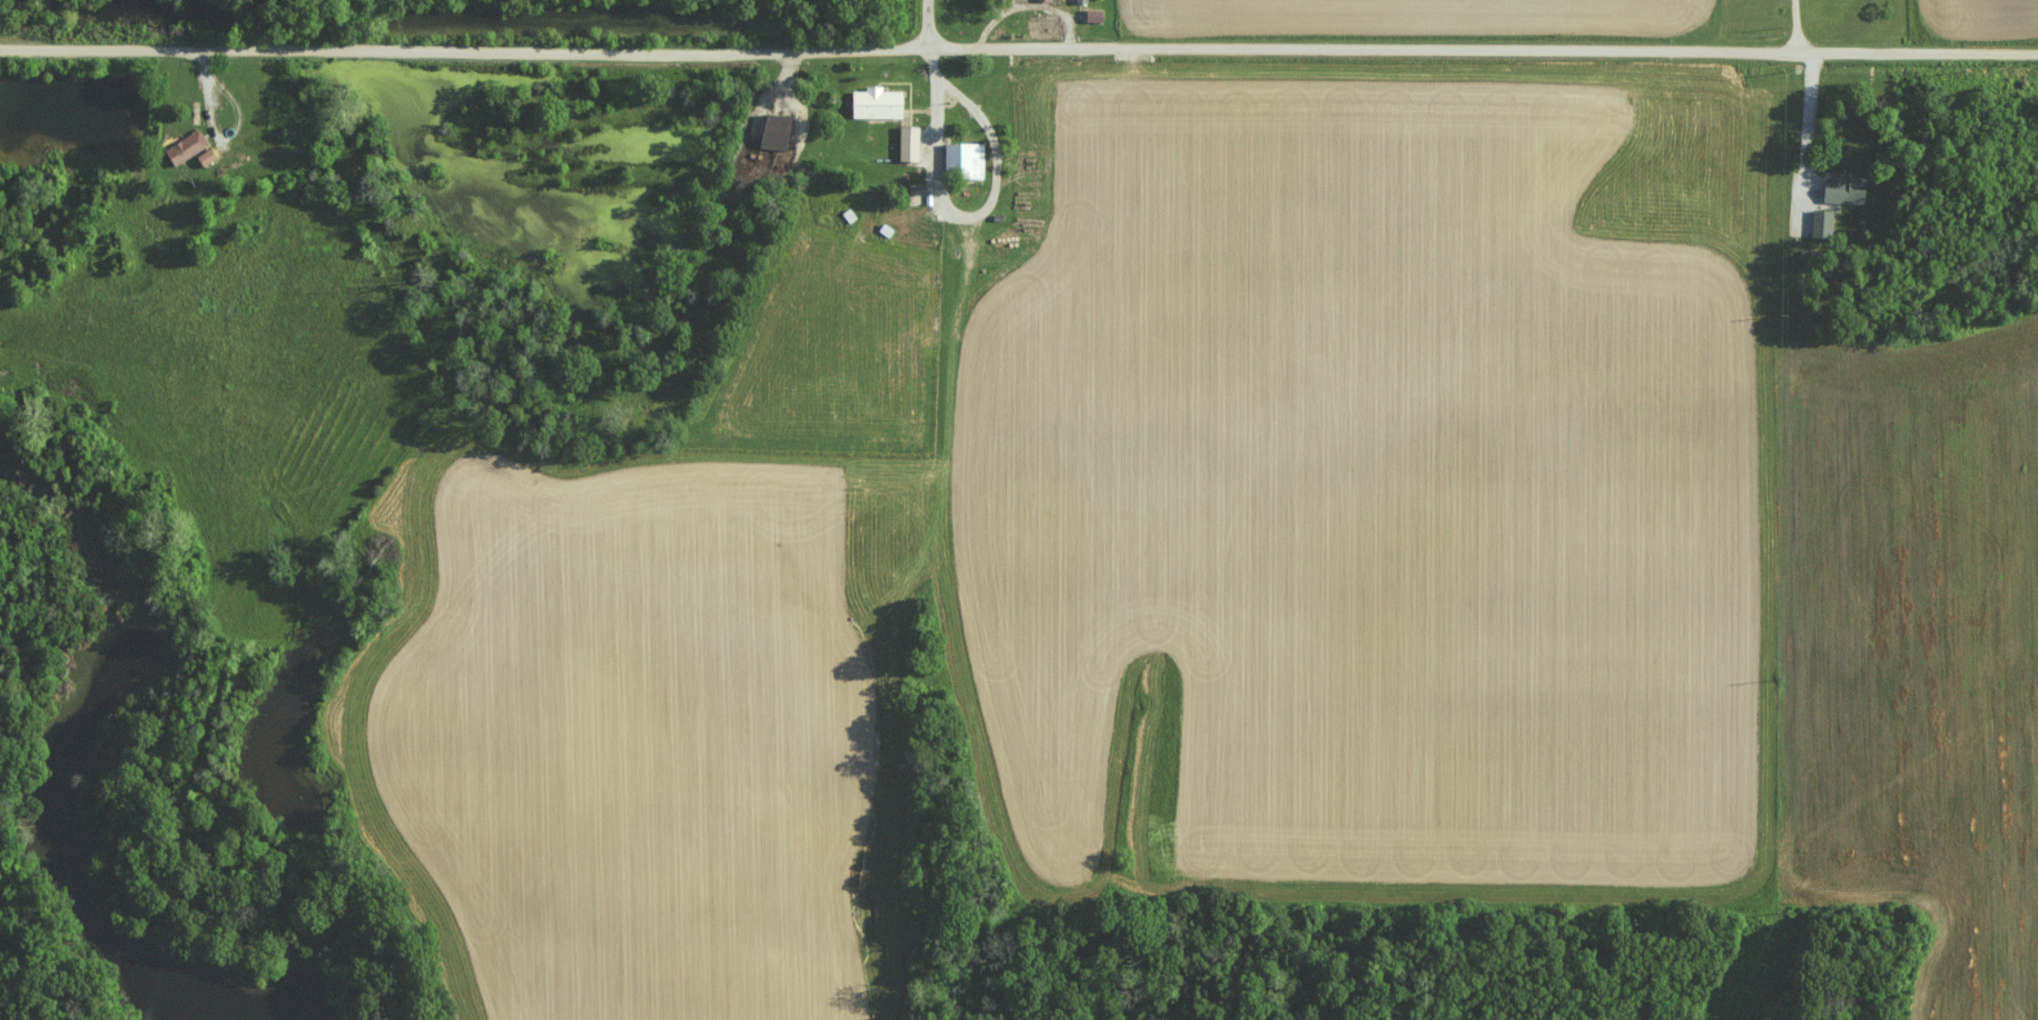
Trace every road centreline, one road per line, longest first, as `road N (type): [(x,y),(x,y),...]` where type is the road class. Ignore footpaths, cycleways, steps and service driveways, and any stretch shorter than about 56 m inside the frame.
road 1 (residential): [(2037,58),(0,51)]

